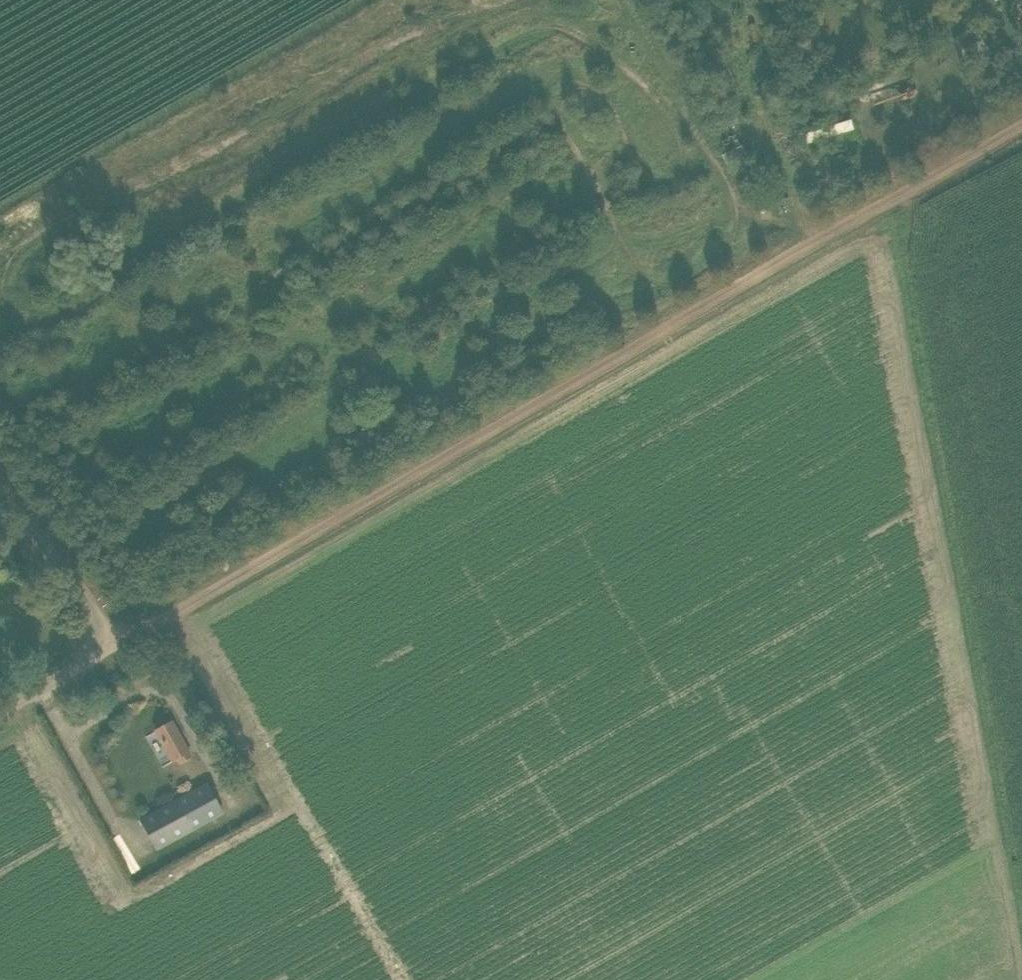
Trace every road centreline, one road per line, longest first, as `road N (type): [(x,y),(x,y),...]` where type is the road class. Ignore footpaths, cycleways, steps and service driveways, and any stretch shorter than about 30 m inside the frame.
road 1 (track): [(119,642),(1021,133)]
road 2 (unclassified): [(0,711),(119,642),(0,484)]

